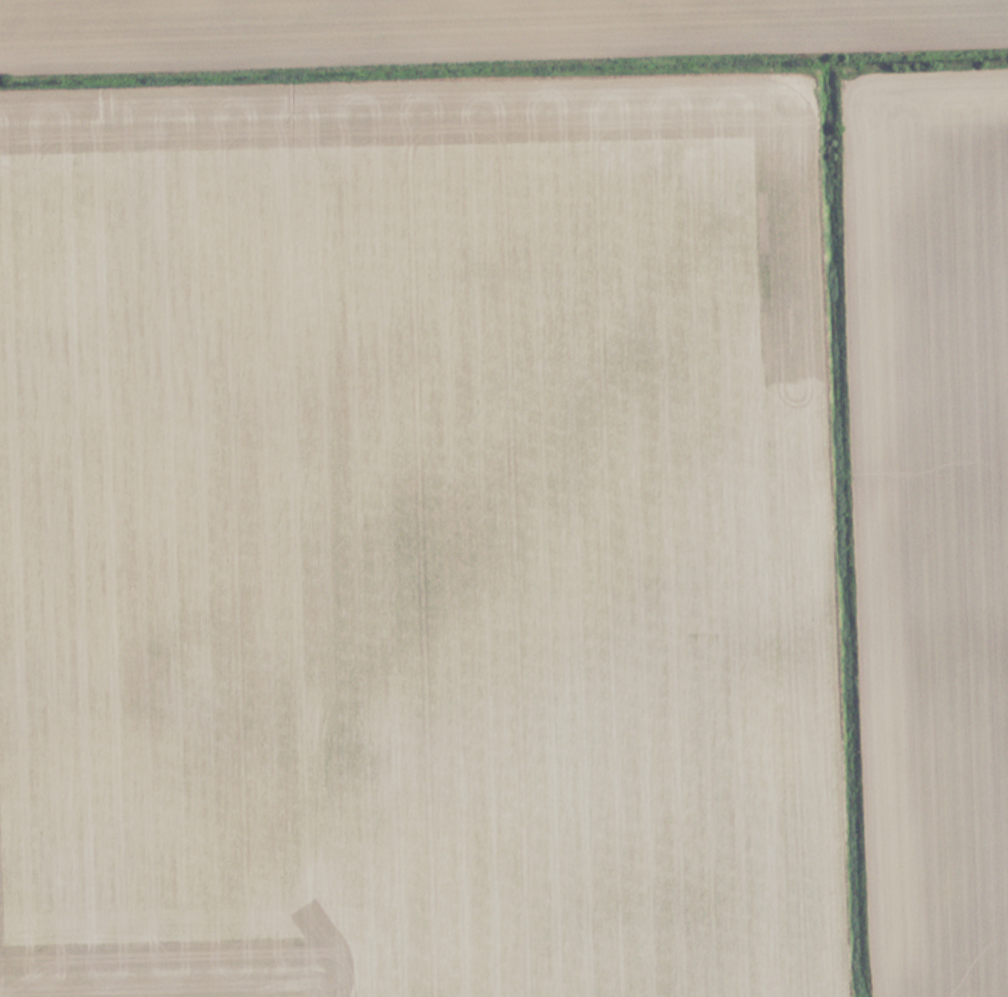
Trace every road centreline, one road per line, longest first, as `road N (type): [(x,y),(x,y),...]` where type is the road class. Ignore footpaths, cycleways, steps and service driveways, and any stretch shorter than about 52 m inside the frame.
road 1 (residential): [(323,996),(315,764)]

